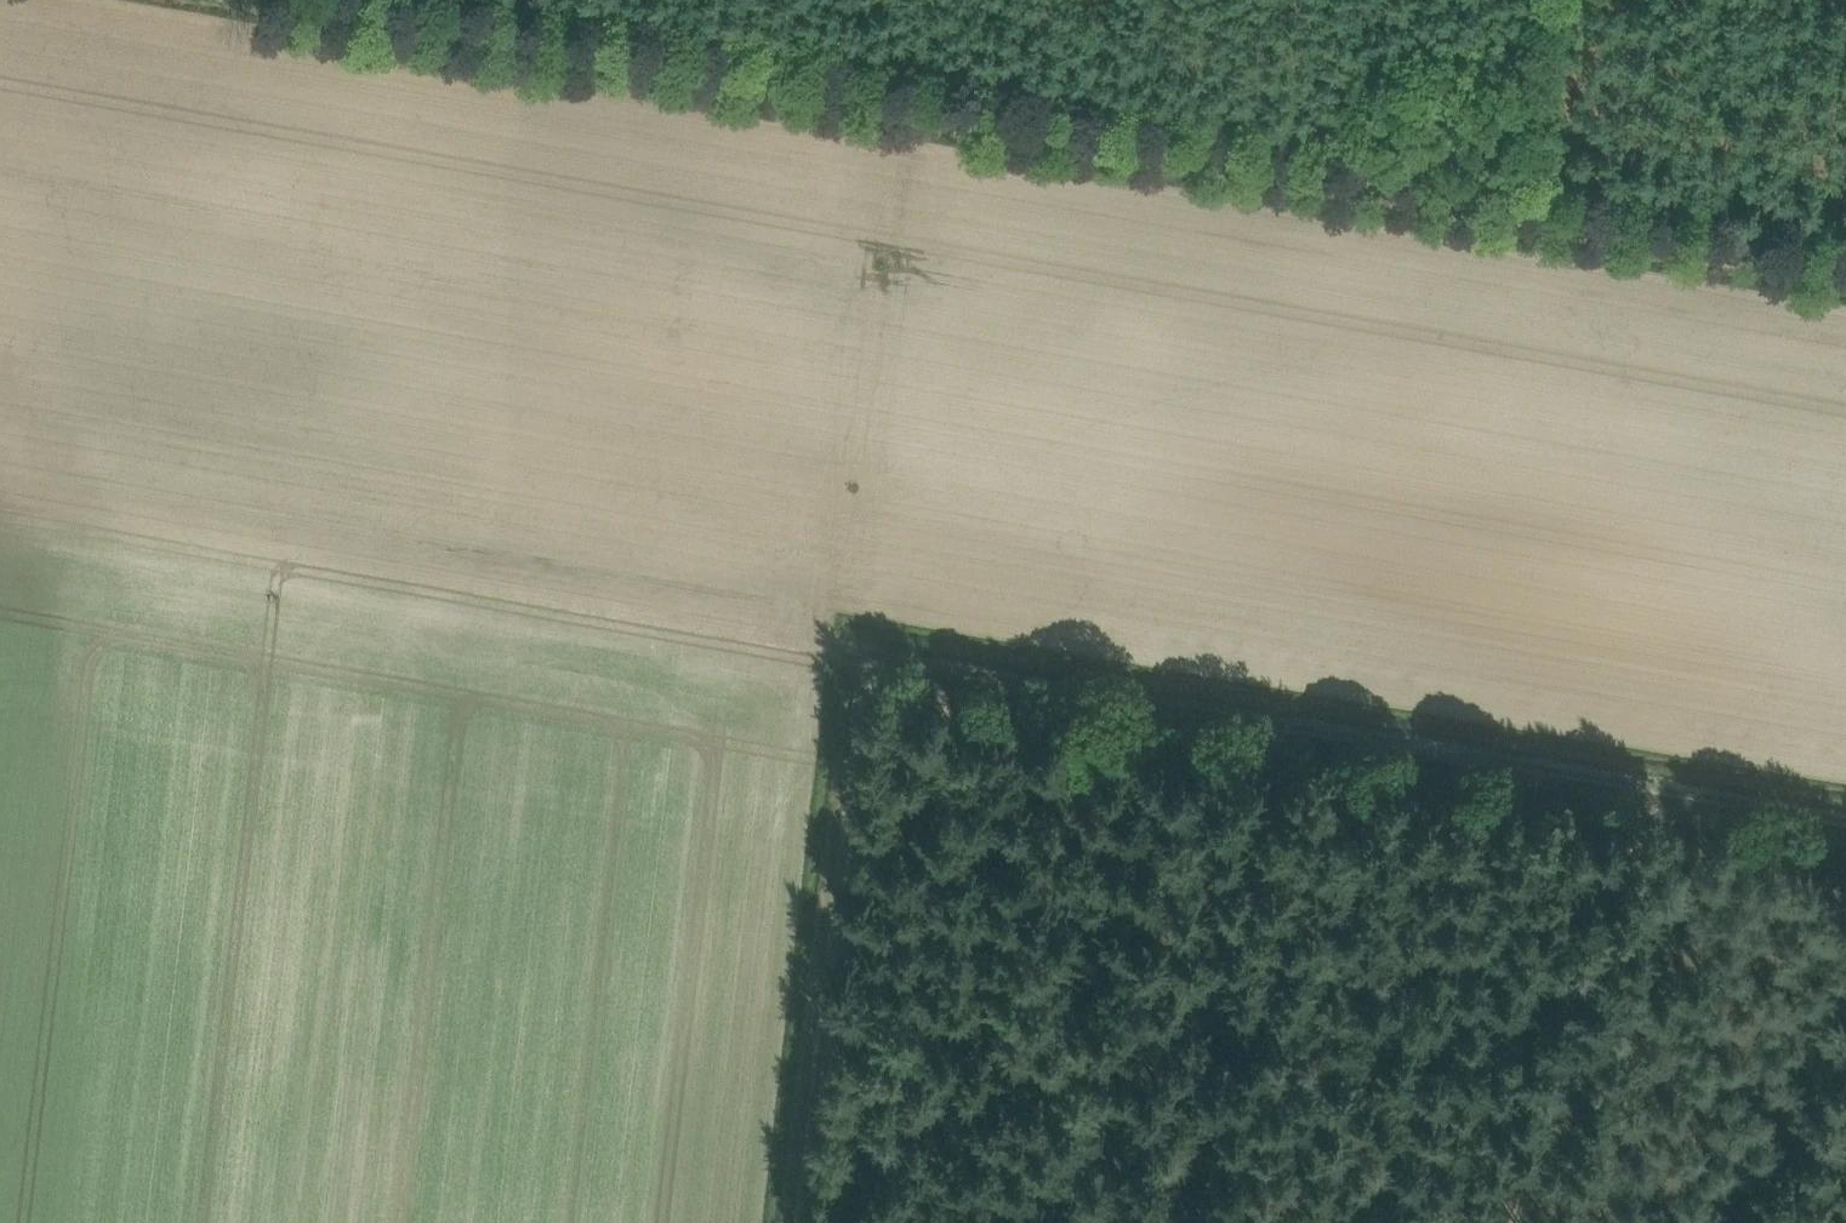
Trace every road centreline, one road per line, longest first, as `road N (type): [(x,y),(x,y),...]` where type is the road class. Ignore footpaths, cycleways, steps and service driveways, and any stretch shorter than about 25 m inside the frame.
road 1 (track): [(780,1222),(849,644),(1845,816)]
road 2 (track): [(1845,274),(286,0)]

